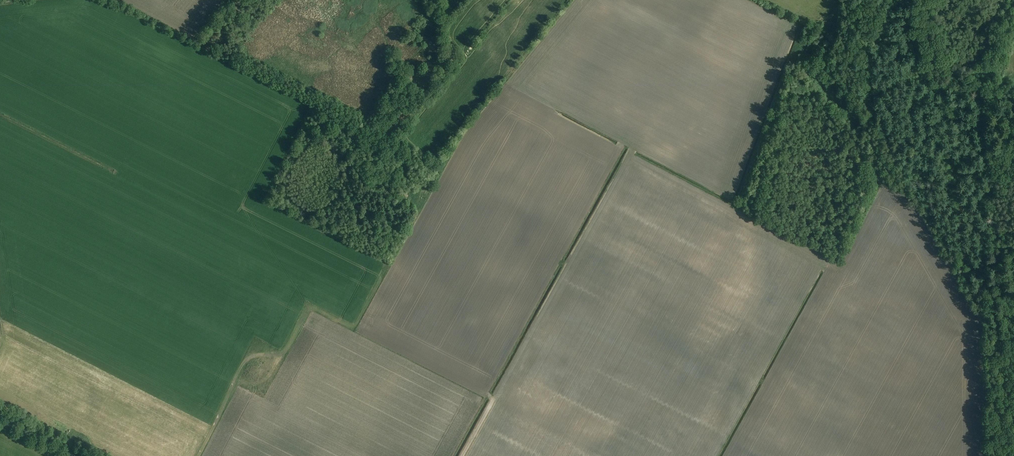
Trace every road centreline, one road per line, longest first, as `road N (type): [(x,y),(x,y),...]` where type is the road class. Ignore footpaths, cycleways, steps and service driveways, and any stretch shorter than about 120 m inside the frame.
road 1 (track): [(199,455),(248,360),(283,354),(313,308),(352,325)]

